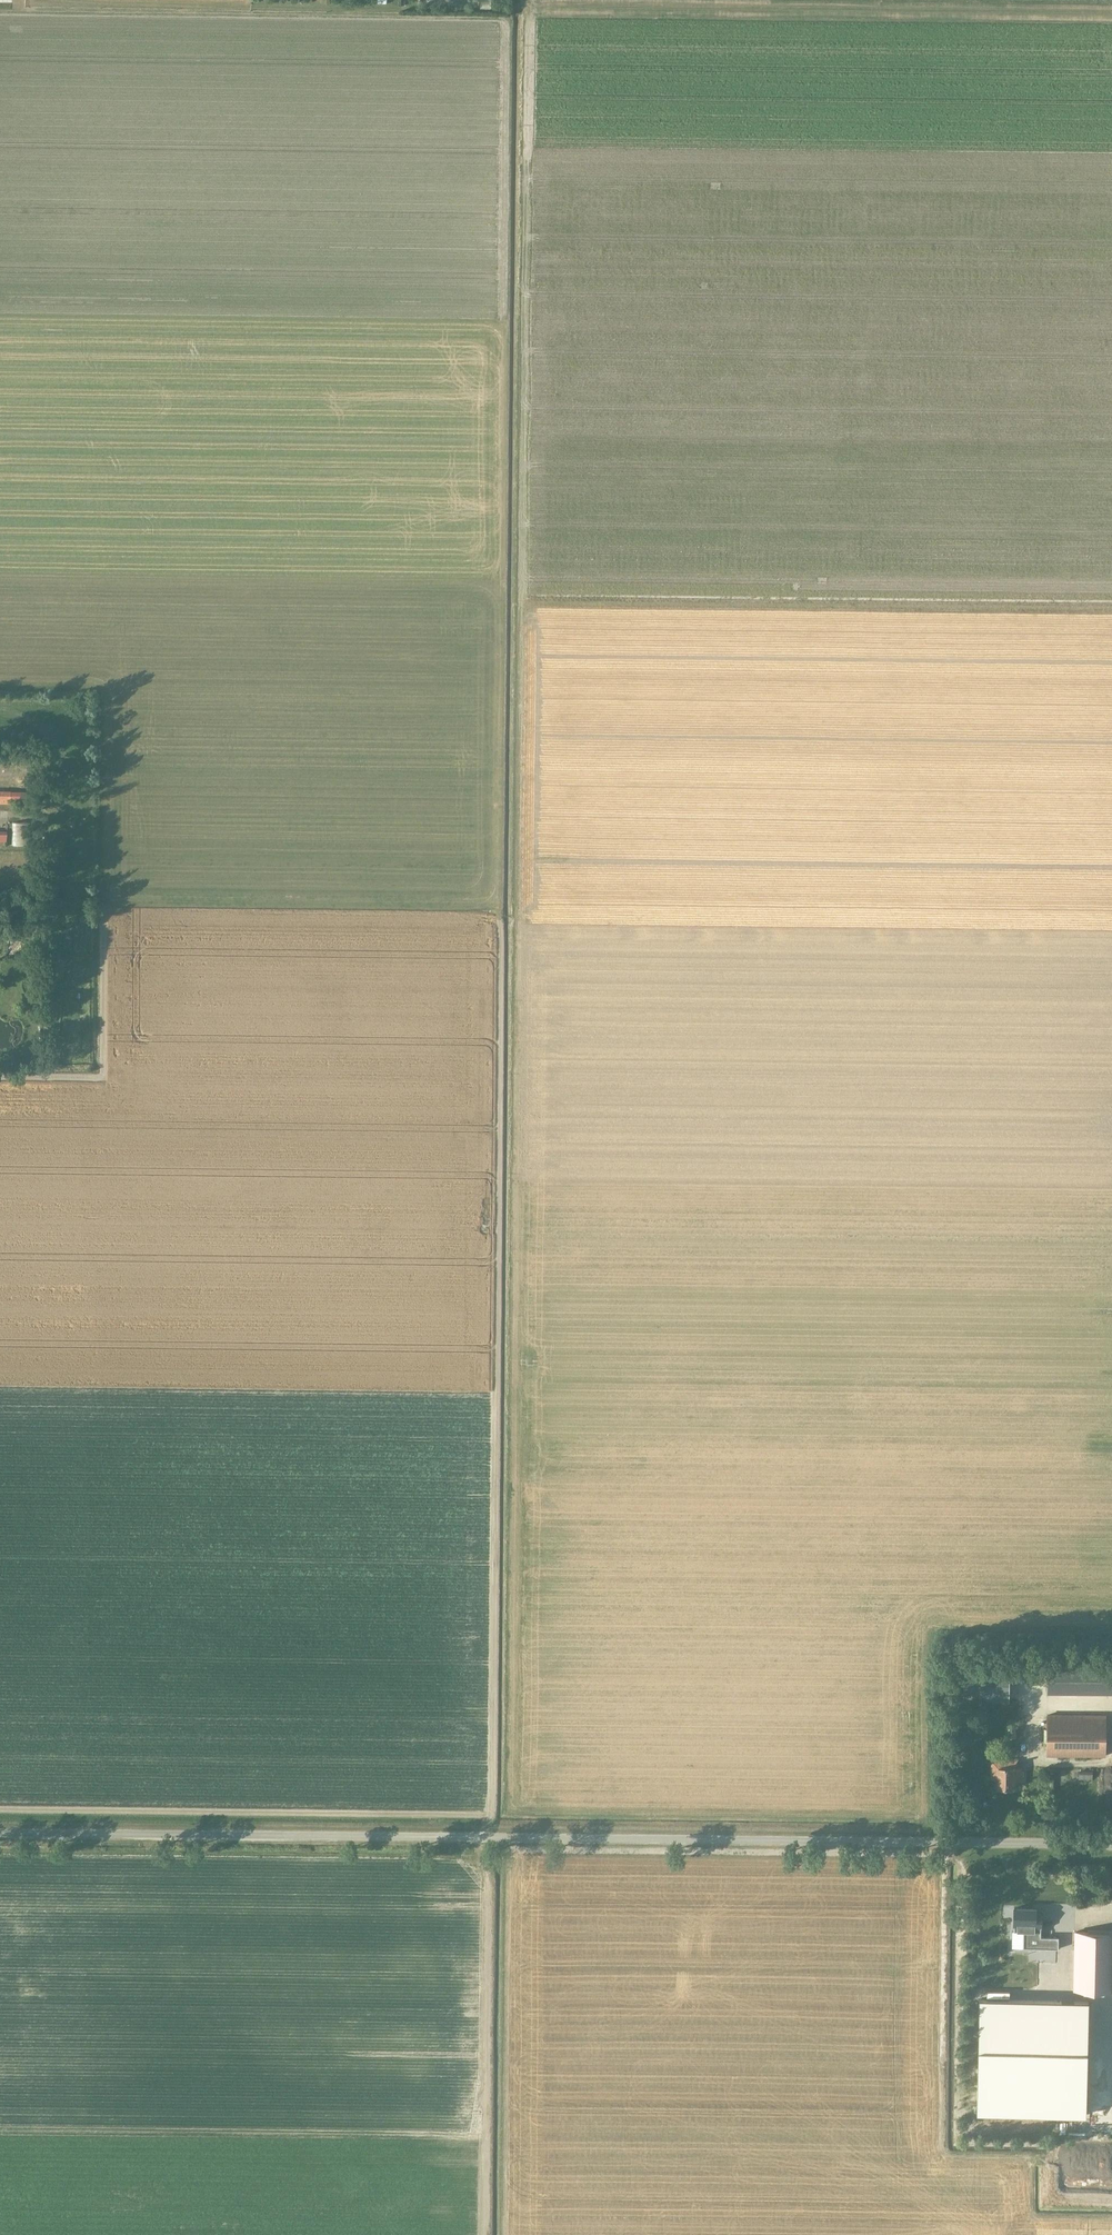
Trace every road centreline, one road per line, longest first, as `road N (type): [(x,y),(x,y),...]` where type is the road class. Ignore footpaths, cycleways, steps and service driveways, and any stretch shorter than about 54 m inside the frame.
road 1 (unclassified): [(1111,1844),(0,1832)]

